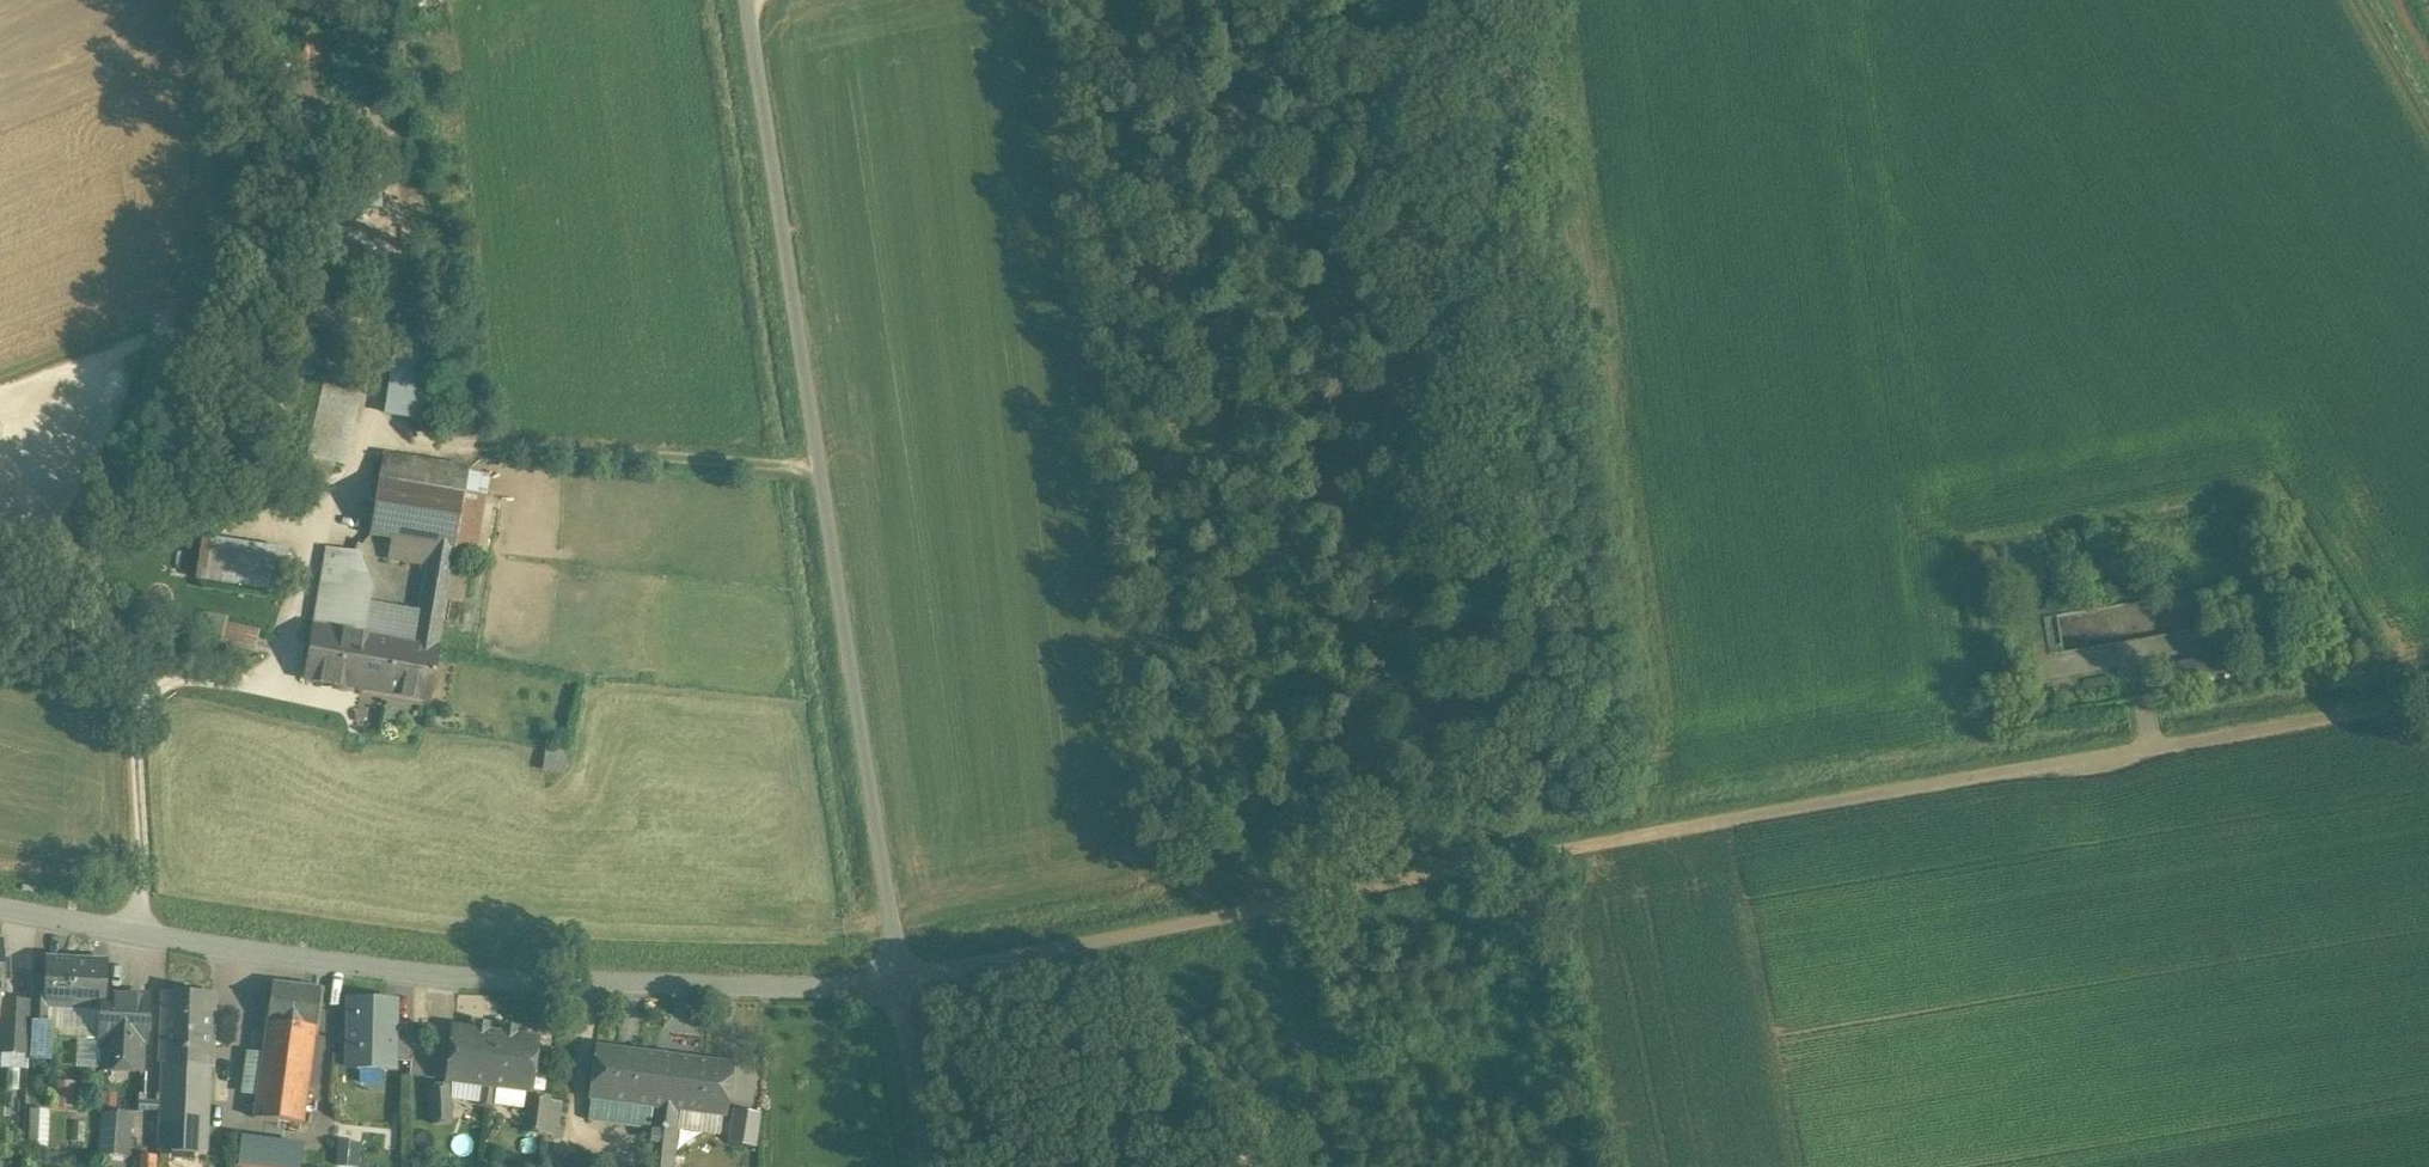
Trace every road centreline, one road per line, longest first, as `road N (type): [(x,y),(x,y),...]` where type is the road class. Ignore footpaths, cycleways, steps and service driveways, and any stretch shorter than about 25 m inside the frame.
road 1 (track): [(890,991),(2428,710)]
road 2 (track): [(740,0),(922,1166)]
road 3 (residential): [(0,906),(378,965),(890,991)]

